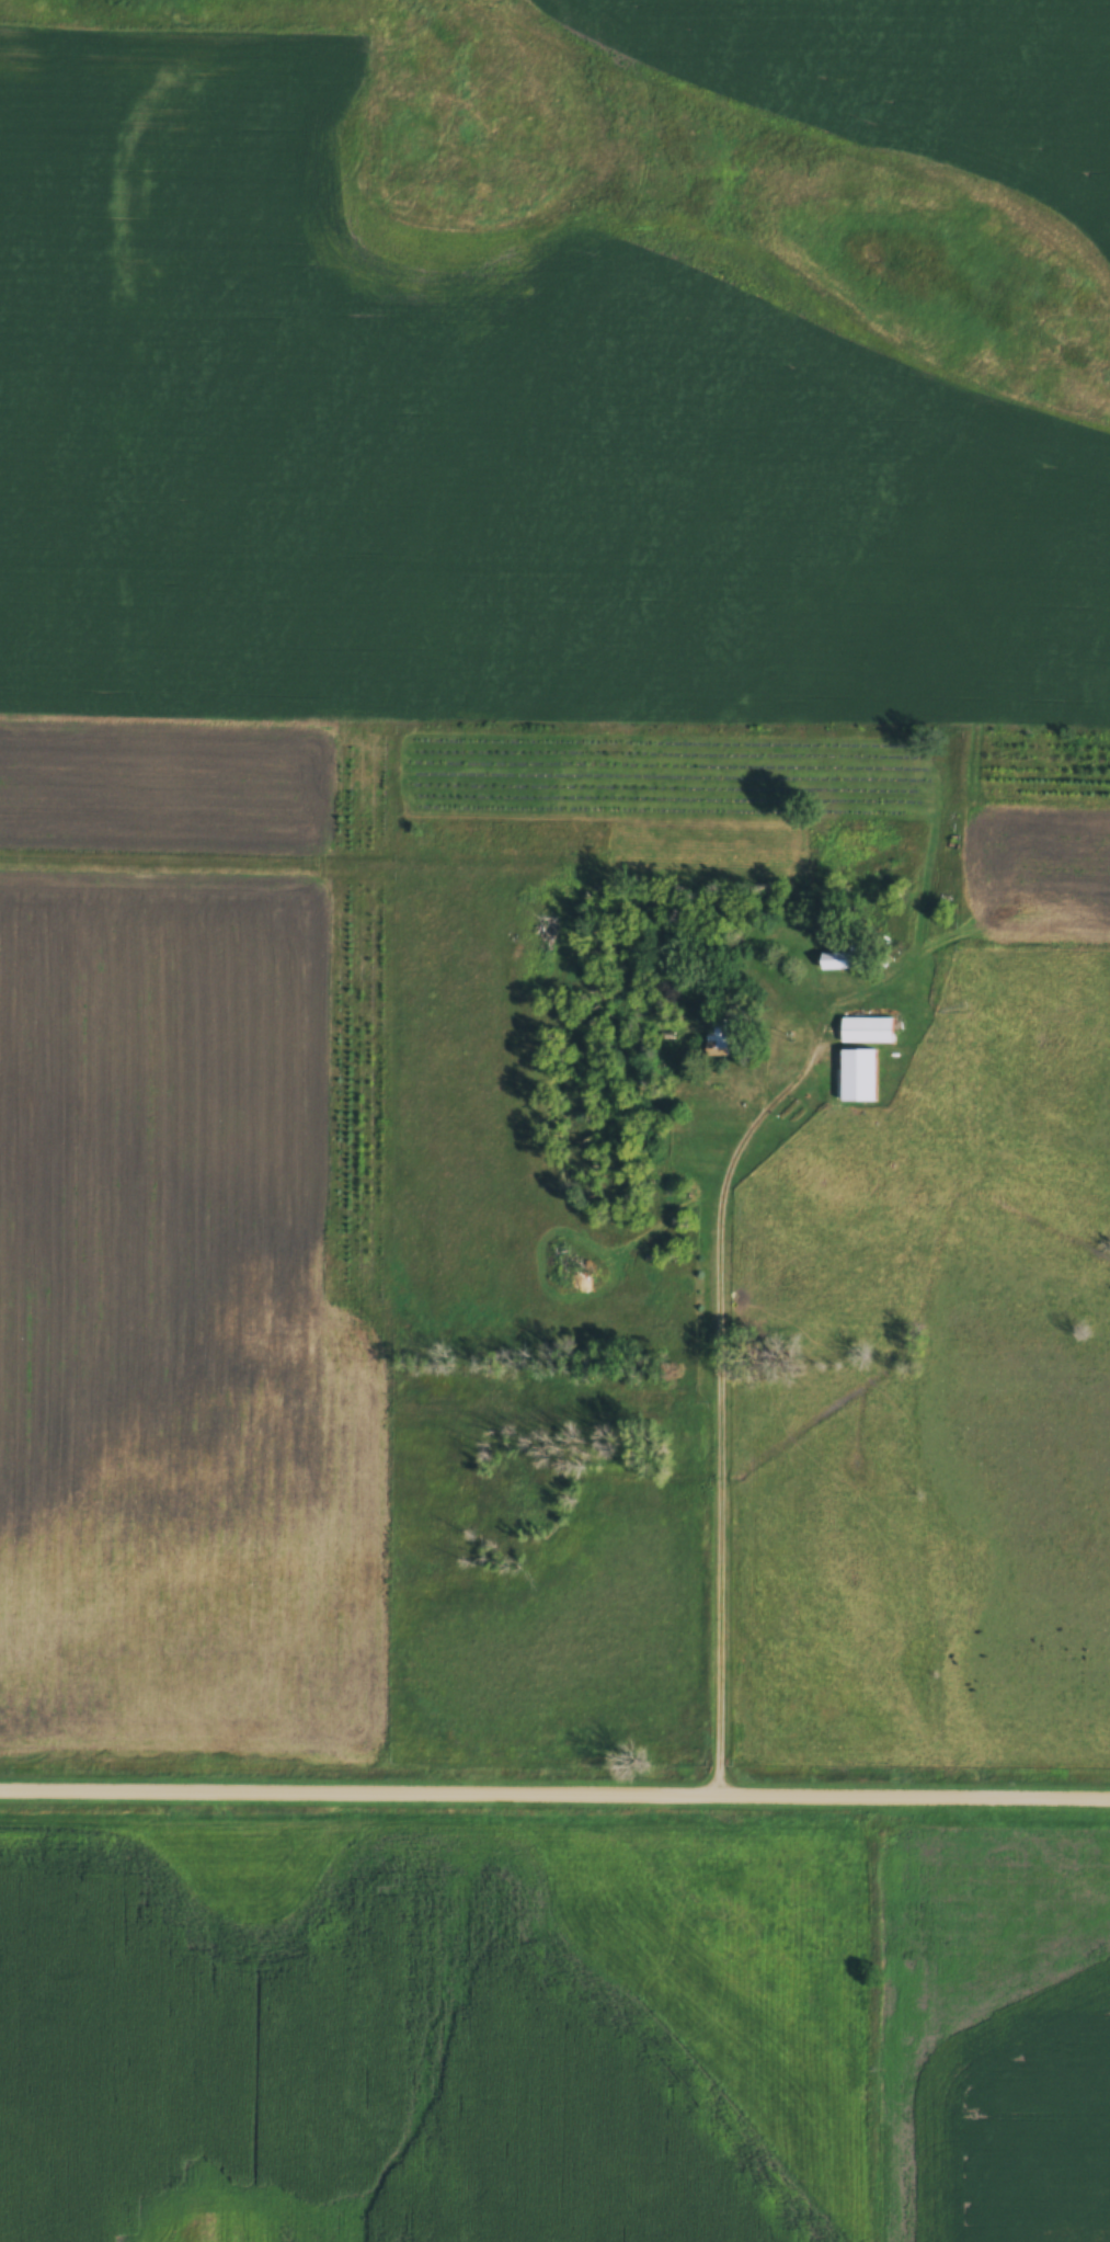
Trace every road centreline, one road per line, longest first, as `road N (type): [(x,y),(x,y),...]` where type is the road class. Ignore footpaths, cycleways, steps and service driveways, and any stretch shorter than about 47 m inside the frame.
road 1 (residential): [(1109,1800),(0,1792)]

